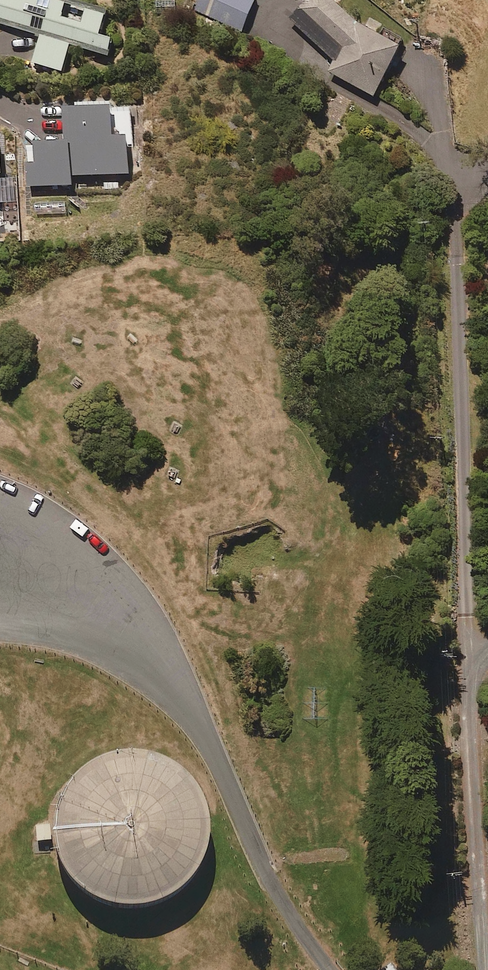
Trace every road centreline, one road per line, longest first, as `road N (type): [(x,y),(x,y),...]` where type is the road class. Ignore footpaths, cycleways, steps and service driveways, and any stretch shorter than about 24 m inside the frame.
road 1 (unclassified): [(333,969),(278,896),(176,667),(139,637)]
road 2 (unclassified): [(139,637),(0,613)]

